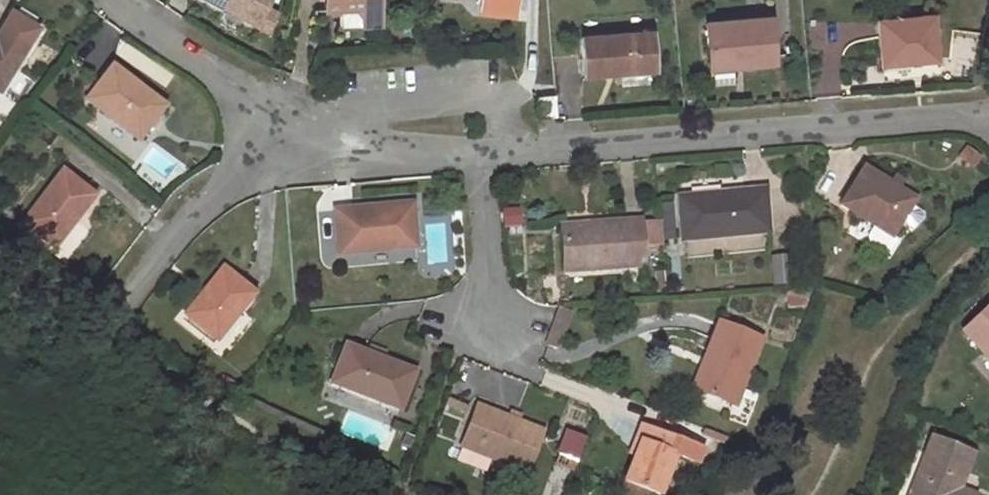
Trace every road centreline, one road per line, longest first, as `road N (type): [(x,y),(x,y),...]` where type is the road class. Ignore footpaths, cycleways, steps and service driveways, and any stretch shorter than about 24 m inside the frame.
road 1 (residential): [(477,157),(988,114)]
road 2 (residential): [(105,0),(279,127),(300,130)]
road 3 (residential): [(132,288),(190,217),(300,130)]
road 4 (residential): [(300,130),(477,157)]
road 5 (residential): [(495,335),(477,157)]

